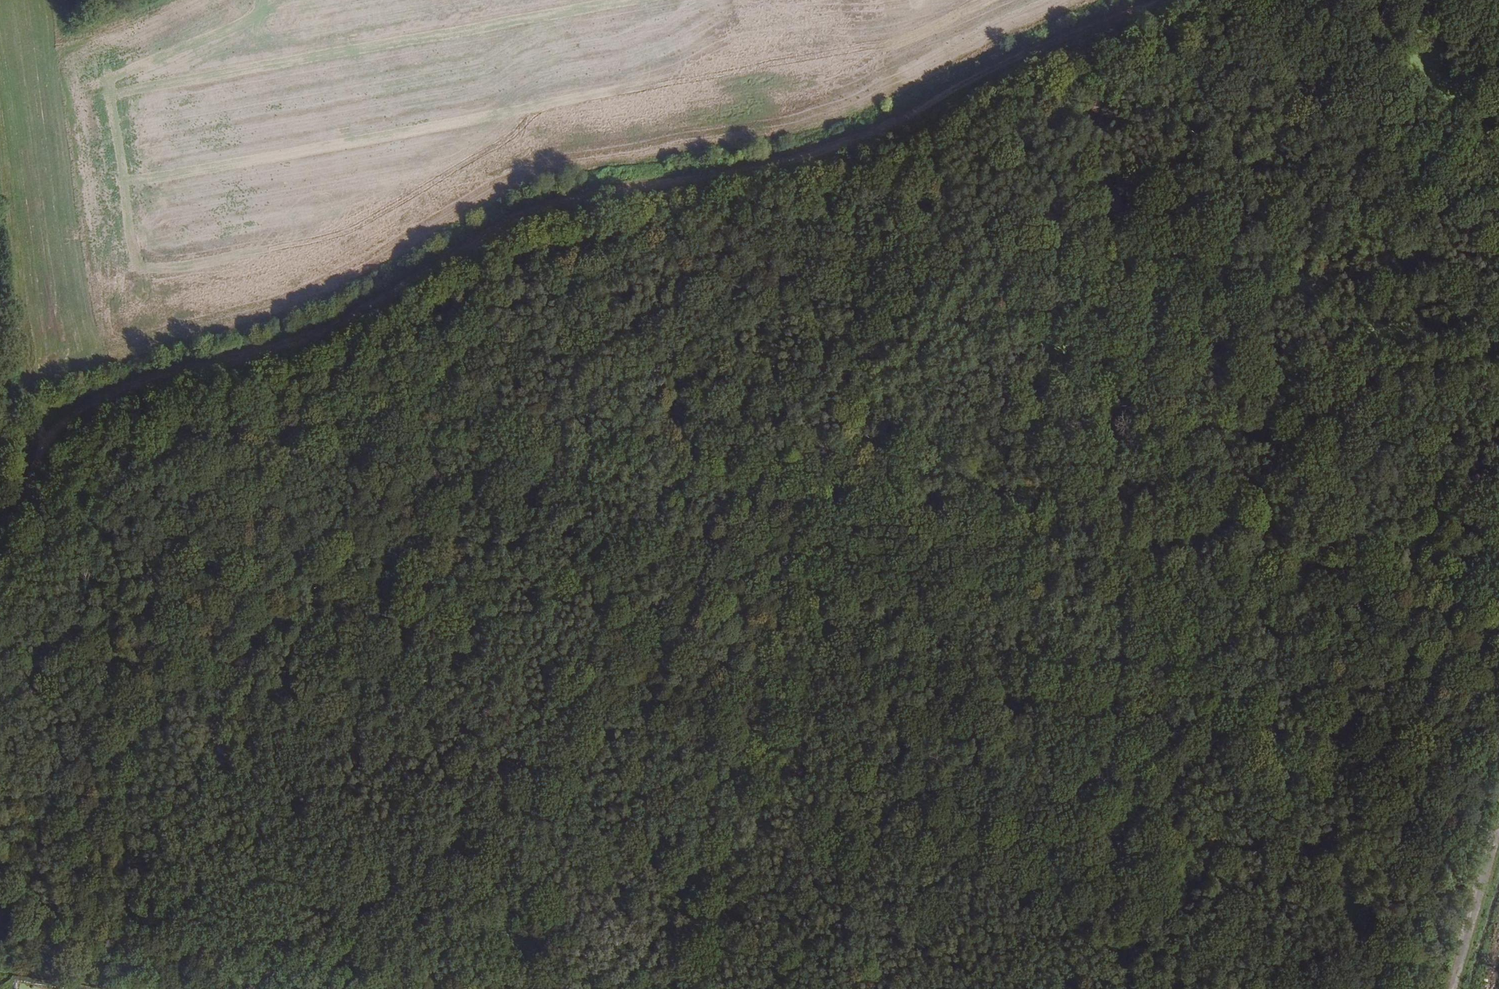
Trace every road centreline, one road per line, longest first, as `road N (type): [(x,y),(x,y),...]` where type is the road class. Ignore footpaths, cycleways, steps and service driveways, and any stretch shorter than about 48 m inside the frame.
road 1 (track): [(0,624),(64,541),(163,464),(197,423),(256,400),(603,470),(639,447),(843,488),(1498,577)]
road 2 (track): [(0,546),(40,456),(73,410),(315,334),(459,245),(590,193),(782,163),(1136,0)]
road 3 (track): [(939,94),(949,119),(943,149),(690,988)]
road 4 (track): [(943,149),(1269,0)]
road 5 (track): [(1444,988),(1498,803)]
road 6 (track): [(145,988),(0,969)]

